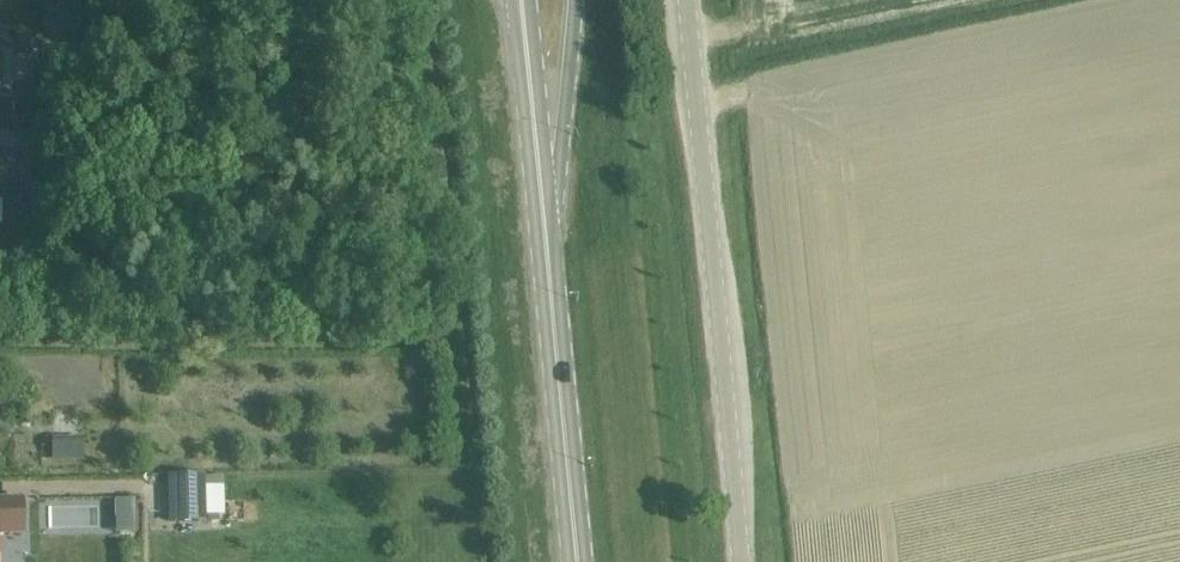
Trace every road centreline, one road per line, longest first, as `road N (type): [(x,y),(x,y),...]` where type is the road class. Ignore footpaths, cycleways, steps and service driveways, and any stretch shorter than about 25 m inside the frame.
road 1 (track): [(357,0),(371,142),(360,196),(339,213),(34,297),(0,299)]
road 2 (tertiary): [(734,561),(687,0)]
road 3 (secondary): [(544,226),(577,561)]
road 4 (track): [(147,0),(160,262)]
road 5 (secondary): [(544,226),(574,0)]
road 6 (secondary): [(521,0),(544,226)]

